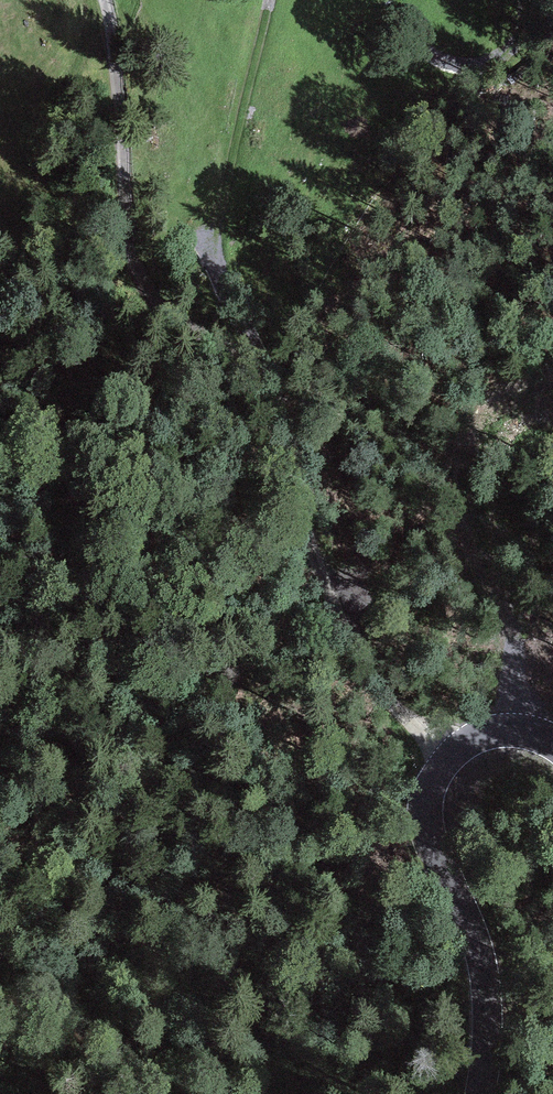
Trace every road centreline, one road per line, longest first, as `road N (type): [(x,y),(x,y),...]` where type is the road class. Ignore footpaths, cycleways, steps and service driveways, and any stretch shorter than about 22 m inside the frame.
road 1 (track): [(444,767),(329,623),(305,532),(303,482),(257,371),(149,285),(104,0)]
road 2 (tertiary): [(481,1093),(485,975),(440,860),(436,789),(444,767),(472,741),(509,732),(552,741)]
road 3 (track): [(257,371),(212,255),(269,0)]

